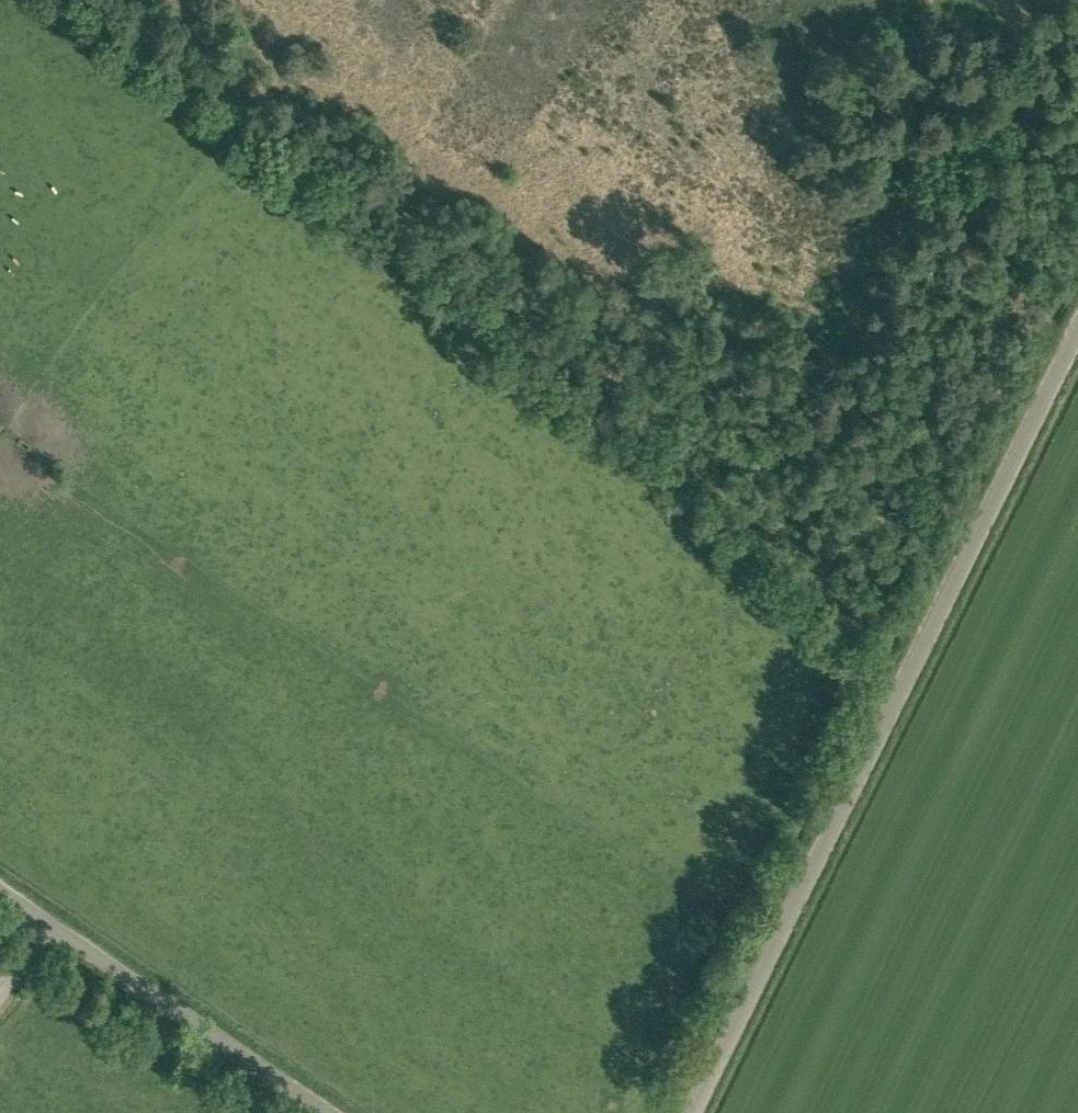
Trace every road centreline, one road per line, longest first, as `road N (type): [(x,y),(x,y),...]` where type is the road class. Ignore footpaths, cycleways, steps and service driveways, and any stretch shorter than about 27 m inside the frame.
road 1 (unclassified): [(689,1112),(1077,334)]
road 2 (unclassified): [(0,892),(325,1112)]

